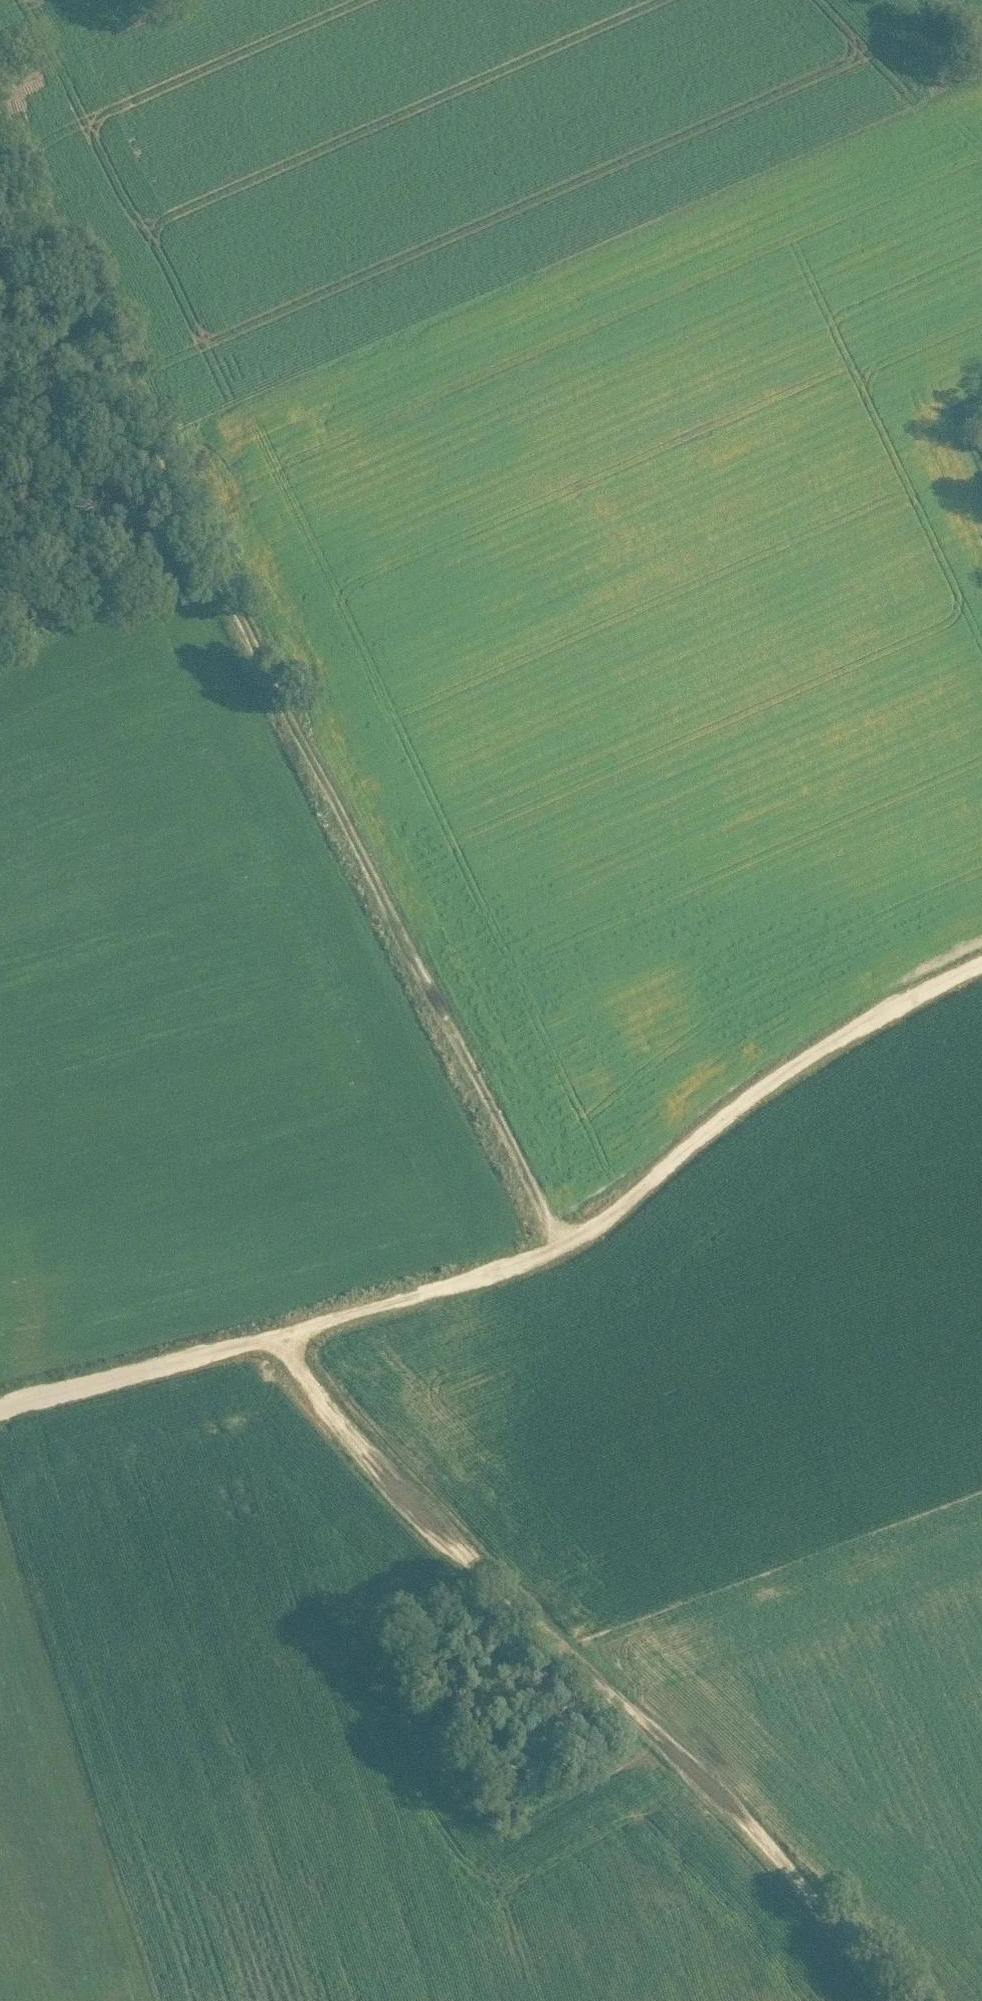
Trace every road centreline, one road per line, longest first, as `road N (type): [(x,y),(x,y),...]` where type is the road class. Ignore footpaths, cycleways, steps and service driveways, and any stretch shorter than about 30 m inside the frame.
road 1 (track): [(566,1252),(0,135)]
road 2 (track): [(265,1344),(686,1780),(886,2000)]
road 3 (track): [(265,1344),(566,1252),(816,1046)]
road 4 (track): [(0,1411),(265,1344)]
road 5 (unclassified): [(981,966),(816,1046)]

